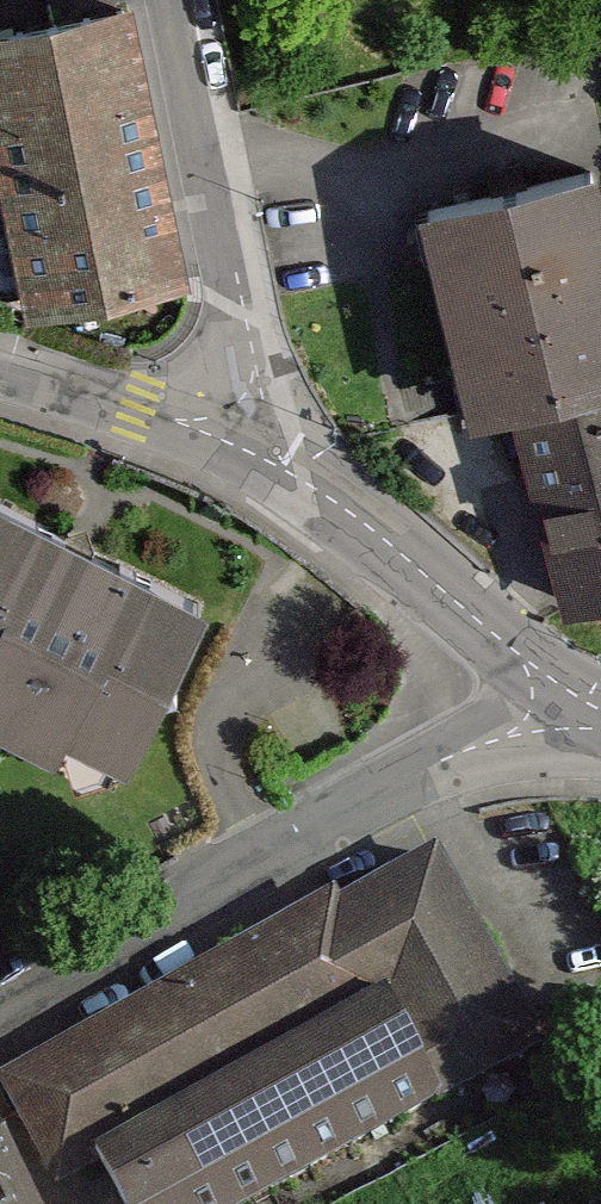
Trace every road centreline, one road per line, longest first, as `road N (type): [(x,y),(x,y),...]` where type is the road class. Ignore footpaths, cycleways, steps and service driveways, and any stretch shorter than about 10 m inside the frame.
road 1 (residential): [(572,706),(437,762),(0,1008)]
road 2 (residential): [(253,451),(255,381),(173,0)]
road 3 (tertiary): [(572,706),(326,494),(253,451)]
road 4 (tertiary): [(253,451),(0,374)]

